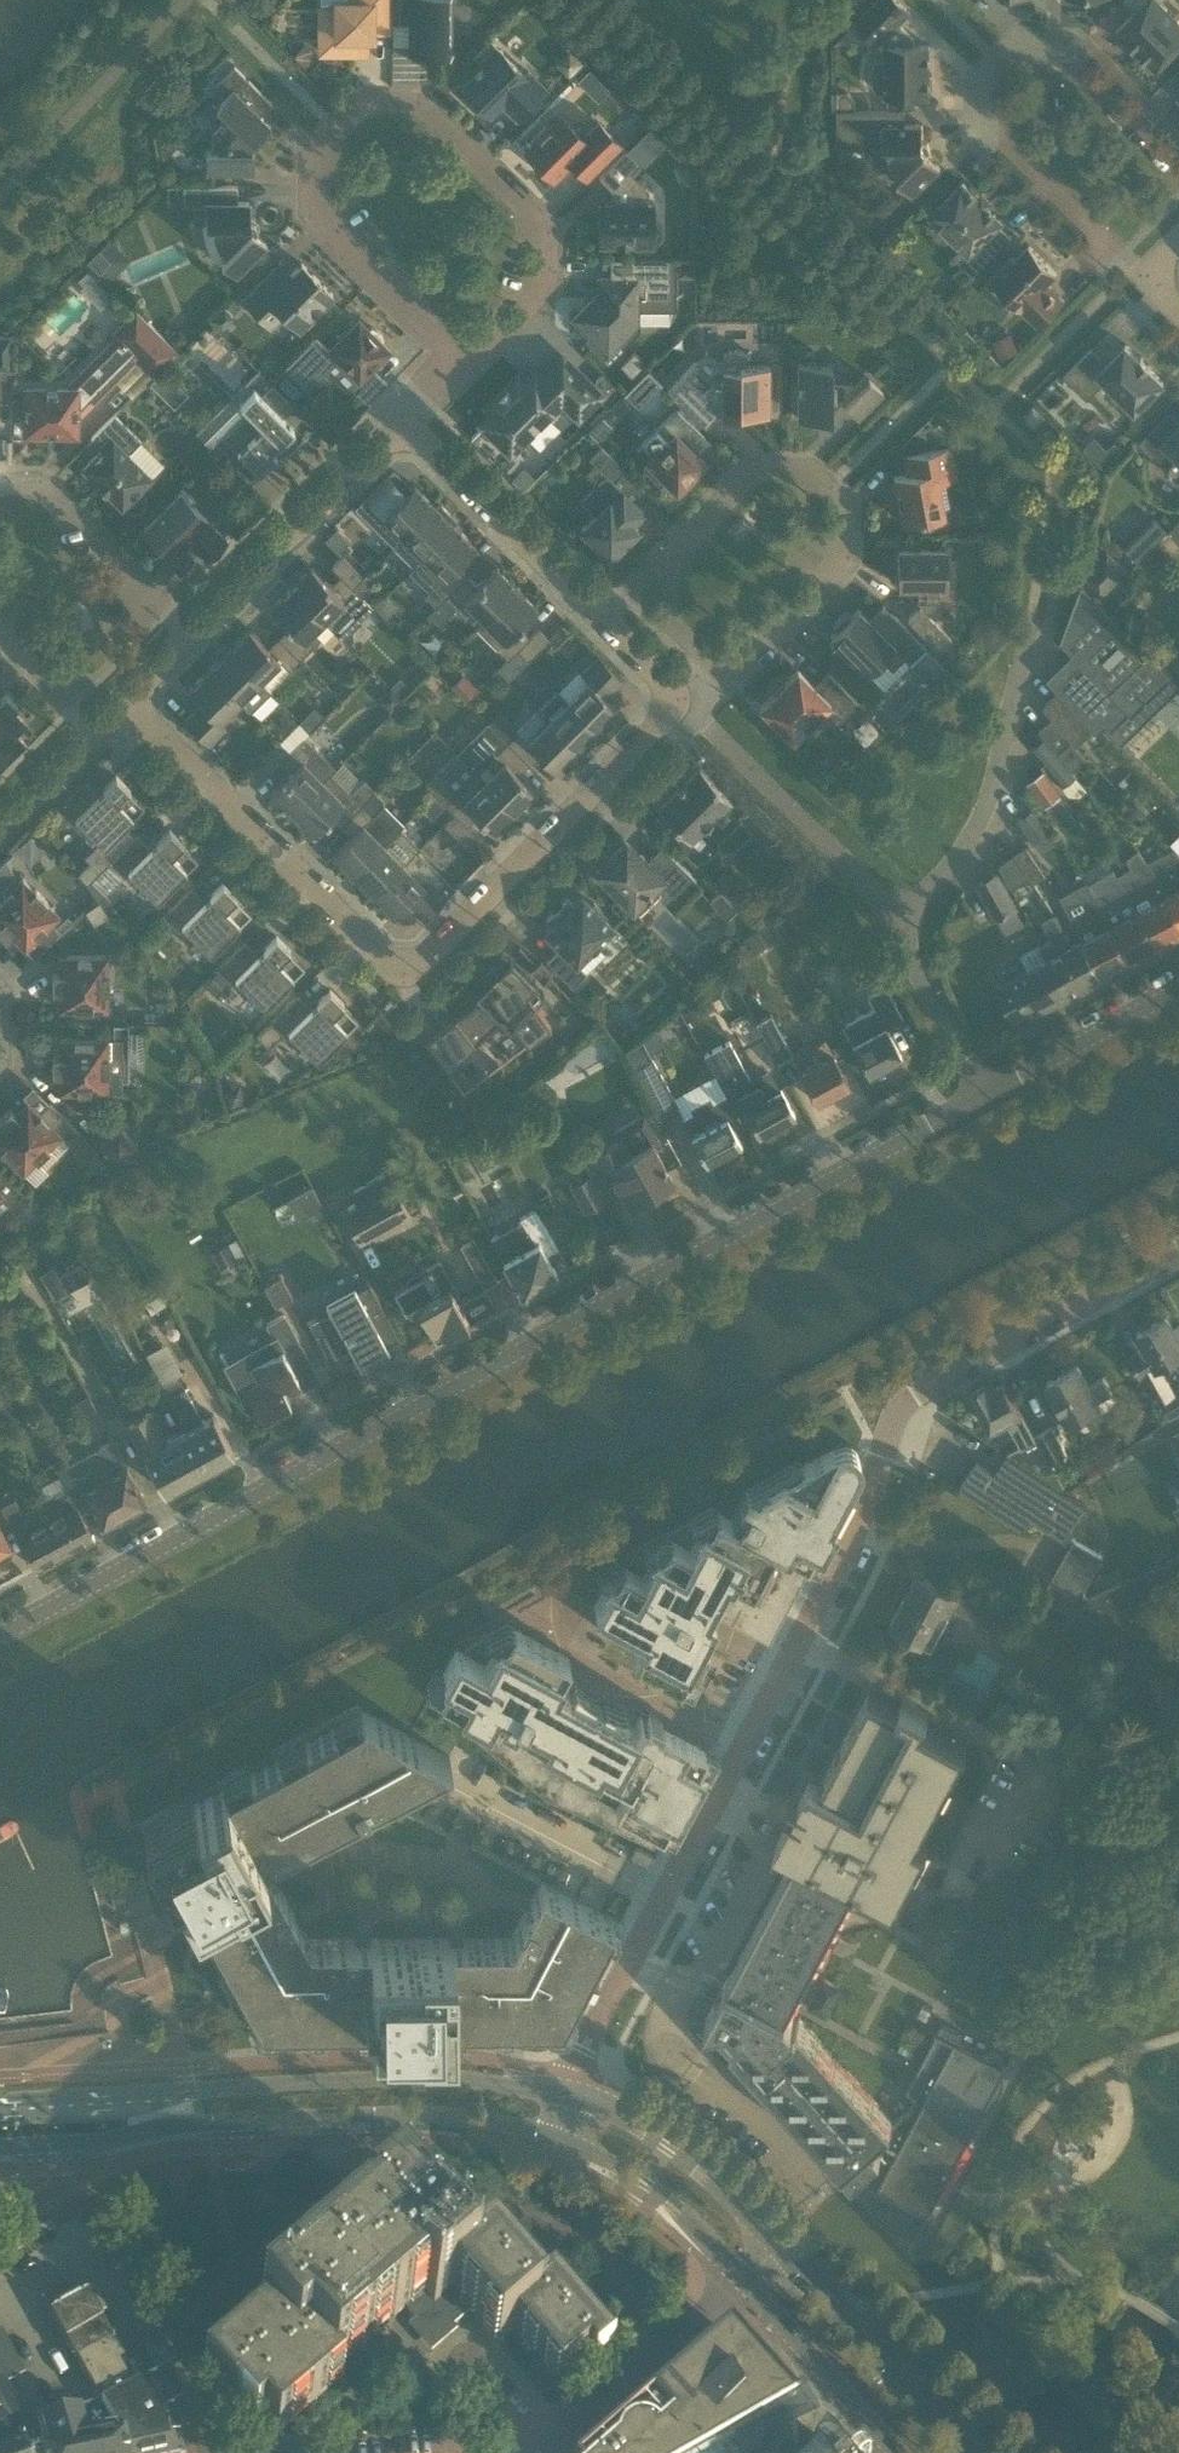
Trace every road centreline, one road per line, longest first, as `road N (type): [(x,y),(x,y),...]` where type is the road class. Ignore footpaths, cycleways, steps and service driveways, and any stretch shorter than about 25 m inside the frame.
road 1 (residential): [(0,1636),(984,1093)]
road 2 (residential): [(575,2097),(593,2043),(873,1488),(899,1406),(1178,1252)]
road 3 (residential): [(677,700),(422,958),(386,961),(123,703)]
road 4 (residential): [(463,363),(318,210),(316,152),(335,124),(366,100),(421,104),(539,224),(533,287)]
road 5 (tertiary): [(575,2097),(438,2077),(193,2088),(0,2108)]
road 6 (residential): [(600,620),(754,472),(821,489),(838,531),(839,568),(698,720)]
road 7 (tertiary): [(0,2147),(104,2141),(168,2123),(433,2113),(559,2140)]
road 8 (residential): [(1178,174),(1064,54),(1006,56),(989,77),(996,131),(1138,268)]
road 9 (residential): [(891,927),(964,854),(993,786),(1033,620)]
road 10 (residential): [(191,632),(401,427)]
road 11 (residential): [(698,720),(845,869),(891,927)]
road 12 (residential): [(401,427),(600,620)]
road 13 (tertiary): [(782,2258),(725,2194),(627,2118),(575,2097)]
road 14 (tertiary): [(955,2452),(782,2258)]
road 15 (unclassified): [(557,2452),(748,2288)]
road 16 (residential): [(191,632),(52,495),(0,484)]
road 17 (tertiary): [(559,2140),(677,2213),(748,2288)]
road 18 (tertiary): [(748,2288),(897,2452)]
road 19 (residential): [(984,1093),(1178,987)]
road 20 (residential): [(891,927),(984,1093)]
road 21 (residential): [(0,632),(96,729)]
road 22 (residential): [(0,825),(96,729)]

